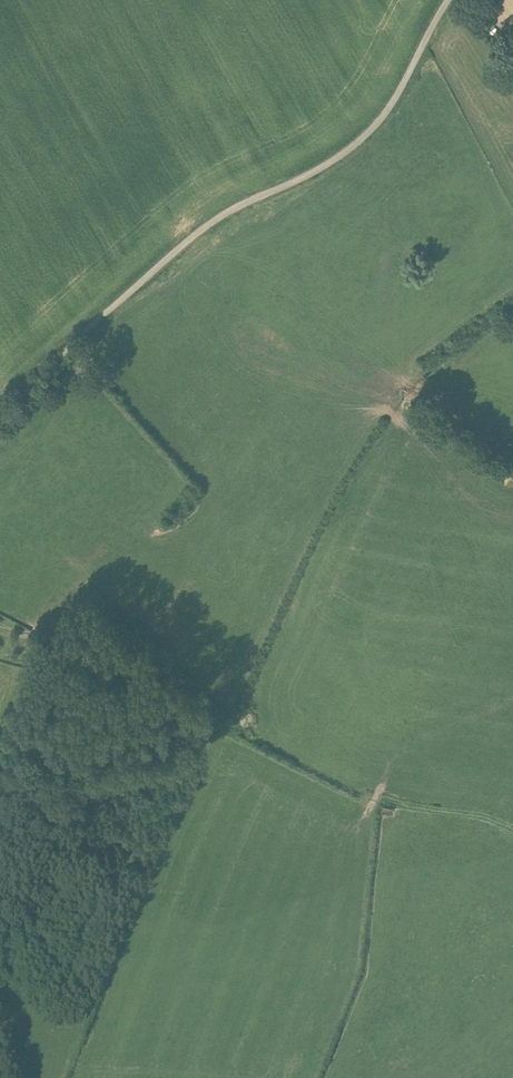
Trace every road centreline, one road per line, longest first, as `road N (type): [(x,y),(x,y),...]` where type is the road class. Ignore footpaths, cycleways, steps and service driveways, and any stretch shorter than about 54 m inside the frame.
road 1 (unclassified): [(0,421),(88,328),(196,234),(358,142),(388,109),(449,0)]

